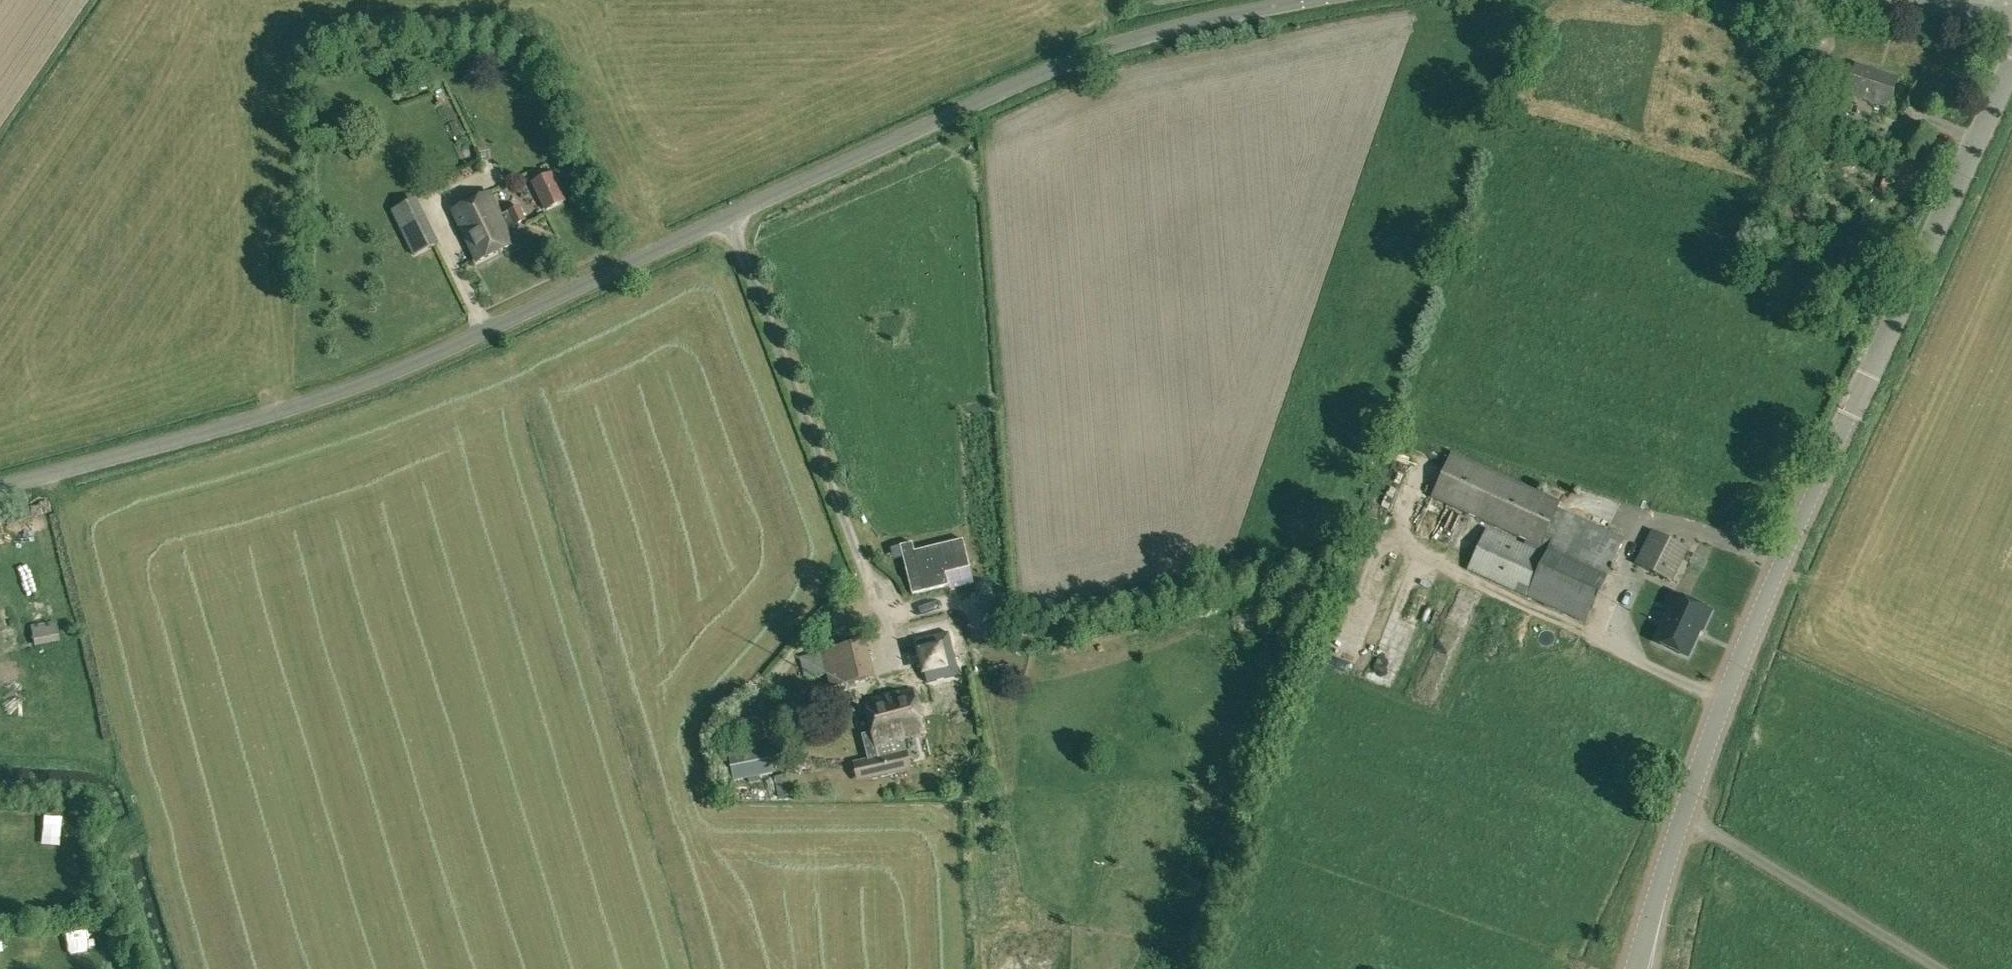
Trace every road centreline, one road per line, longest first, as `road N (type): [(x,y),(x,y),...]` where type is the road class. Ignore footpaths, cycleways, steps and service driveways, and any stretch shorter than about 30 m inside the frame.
road 1 (unclassified): [(0,487),(355,386),(1076,59),(1196,23),(1312,0)]
road 2 (unclassified): [(1635,968),(1669,850),(1756,622),(2011,59)]
road 3 (residential): [(1851,0),(2011,17)]

